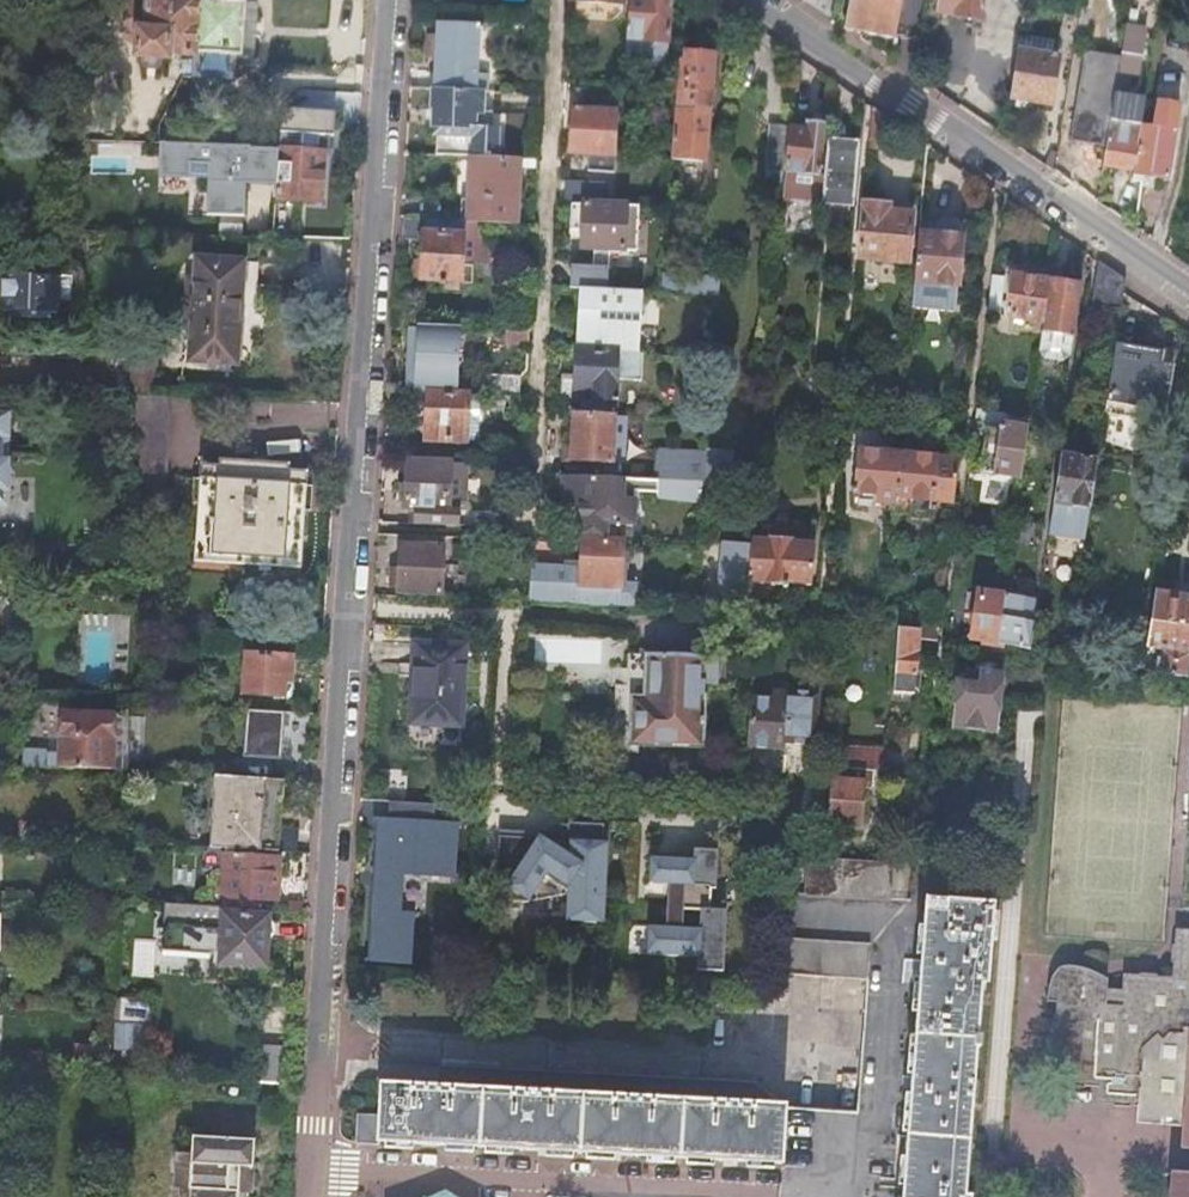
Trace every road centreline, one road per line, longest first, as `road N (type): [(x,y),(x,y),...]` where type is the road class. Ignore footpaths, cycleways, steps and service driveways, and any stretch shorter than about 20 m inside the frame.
road 1 (residential): [(311,1169),(397,0)]
road 2 (residential): [(748,0),(1188,300)]
road 3 (residential): [(659,1196),(311,1169)]

